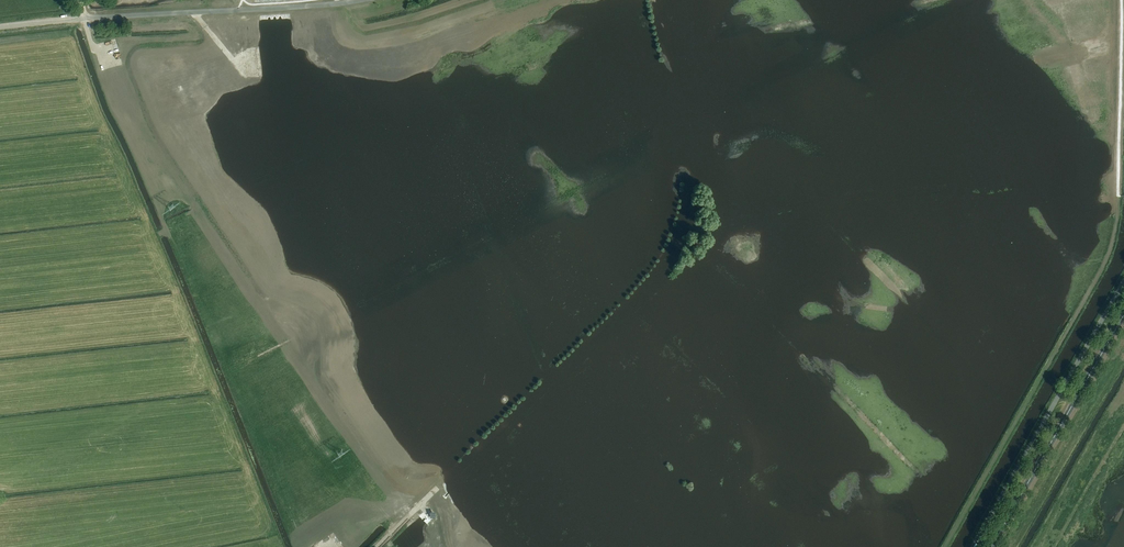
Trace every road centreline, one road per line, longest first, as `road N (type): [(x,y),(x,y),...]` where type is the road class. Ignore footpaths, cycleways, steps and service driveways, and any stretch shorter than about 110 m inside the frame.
road 1 (unclassified): [(85,18),(362,0)]
road 2 (primary): [(992,546),(1123,316)]

